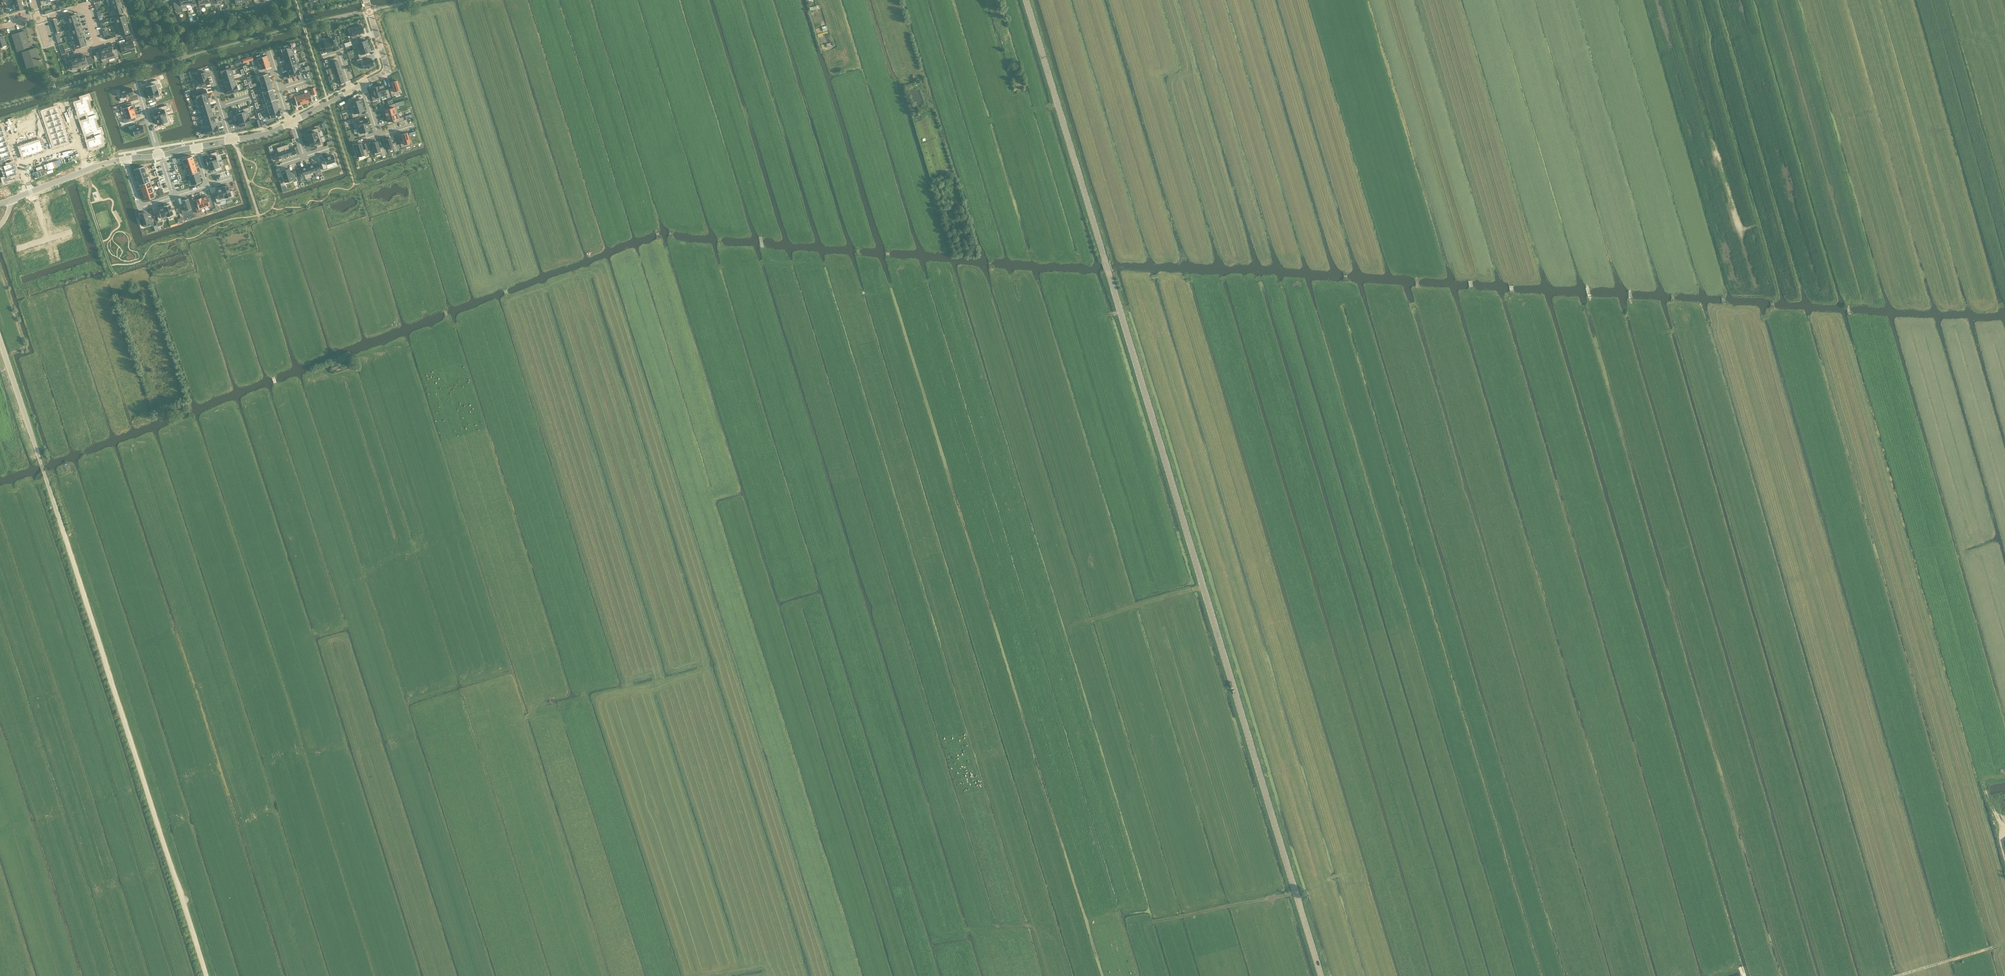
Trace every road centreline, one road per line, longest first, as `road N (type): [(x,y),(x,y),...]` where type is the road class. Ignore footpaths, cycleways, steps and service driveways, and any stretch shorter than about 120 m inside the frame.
road 1 (unclassified): [(1322,975),(1026,0)]
road 2 (residential): [(126,159),(140,206),(208,184)]

